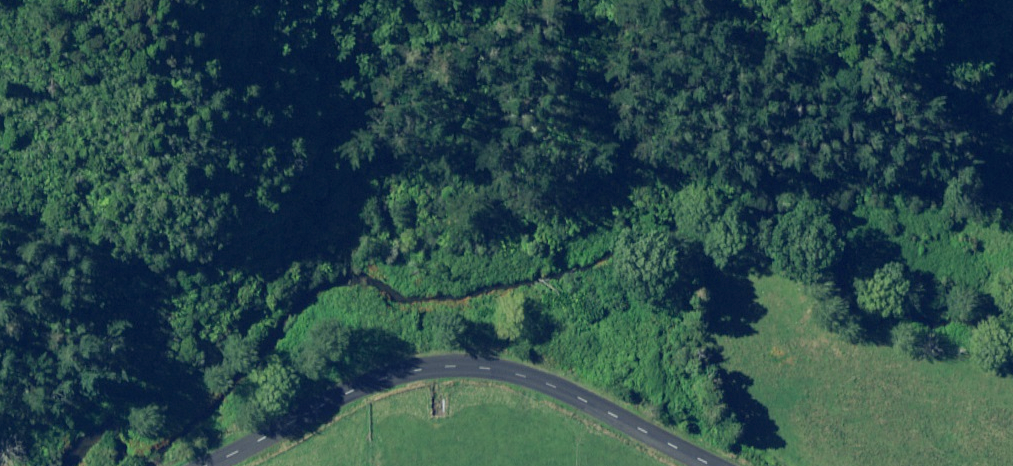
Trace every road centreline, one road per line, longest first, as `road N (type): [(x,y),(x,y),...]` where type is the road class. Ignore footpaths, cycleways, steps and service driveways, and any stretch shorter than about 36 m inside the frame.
road 1 (track): [(0,235),(33,231),(107,281),(211,318),(397,168),(488,139),(1012,200)]
road 2 (tertiary): [(205,465),(361,387),(410,371),(471,368),(571,396),(712,465)]

